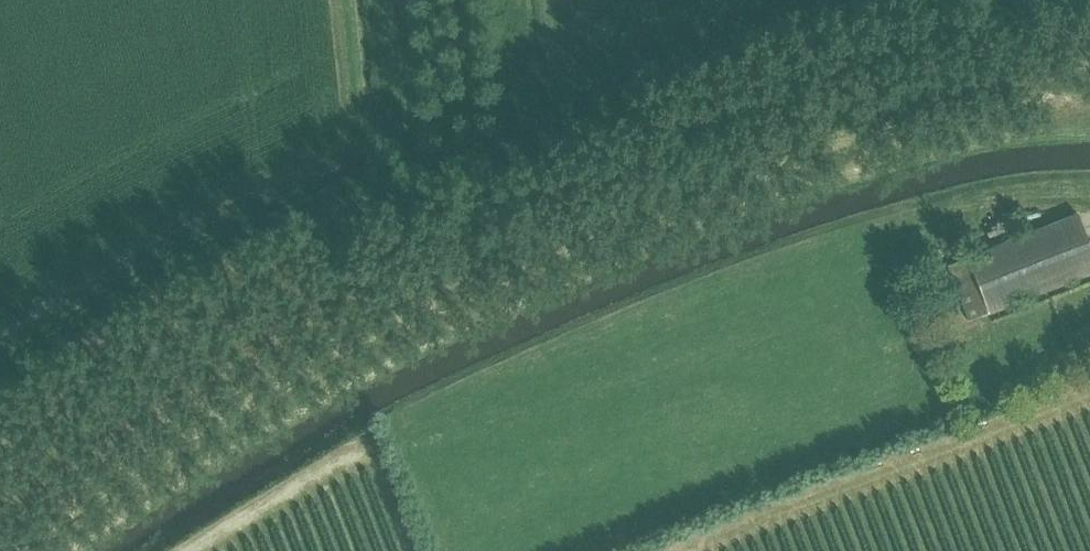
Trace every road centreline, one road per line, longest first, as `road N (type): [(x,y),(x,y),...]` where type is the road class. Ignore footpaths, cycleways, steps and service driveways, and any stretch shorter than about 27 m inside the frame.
road 1 (track): [(65,550),(121,509),(398,350),(658,235),(844,170),(969,142),(1089,128)]
road 2 (unclassified): [(1089,74),(1001,77),(899,99),(396,280),(359,288),(327,286),(306,273),(297,246),(303,226),(390,160)]

